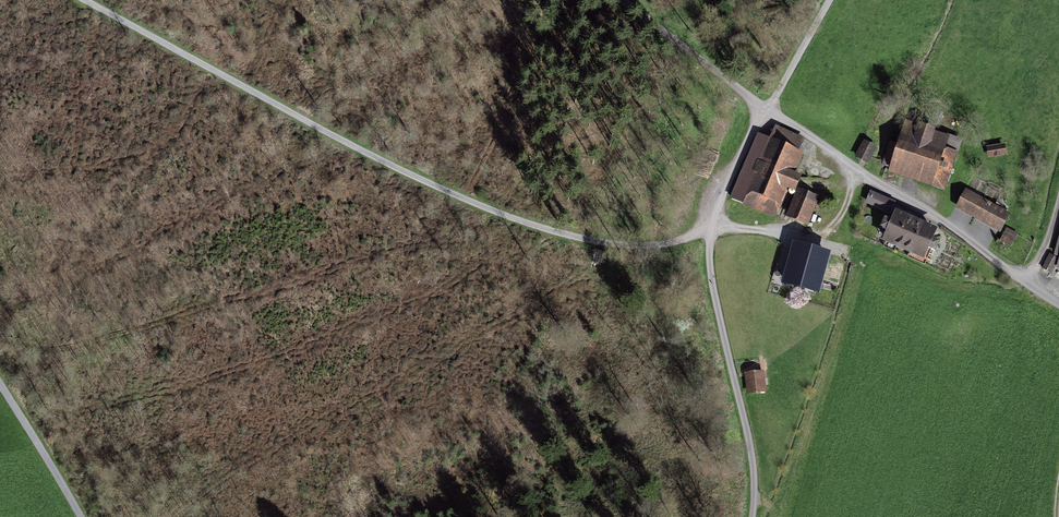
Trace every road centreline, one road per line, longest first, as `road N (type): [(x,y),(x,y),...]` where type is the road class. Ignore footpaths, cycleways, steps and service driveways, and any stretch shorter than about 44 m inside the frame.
road 1 (track): [(710,228),(676,243),(615,245),(516,220),(75,0)]
road 2 (unclassified): [(768,110),(721,196),(708,244),(747,435),(753,516)]
road 3 (track): [(768,110),(1058,304)]
road 4 (track): [(768,110),(618,0)]
road 5 (track): [(85,516),(0,380)]
road 6 (track): [(830,0),(768,110)]

